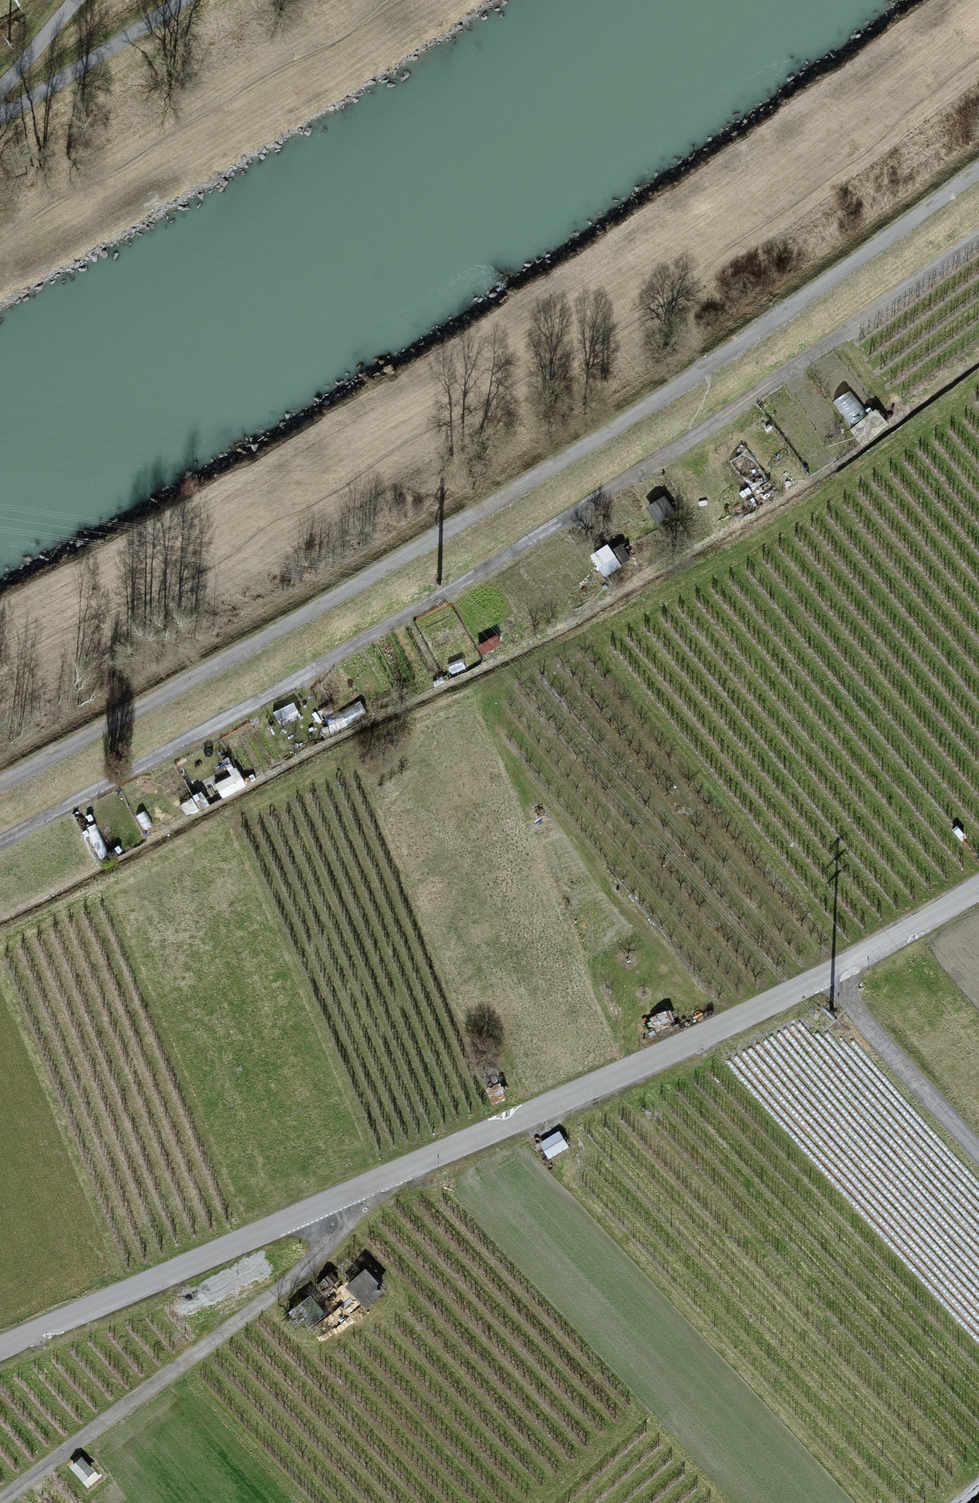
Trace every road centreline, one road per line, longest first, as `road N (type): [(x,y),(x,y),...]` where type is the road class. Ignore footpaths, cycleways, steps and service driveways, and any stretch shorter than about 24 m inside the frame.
road 1 (track): [(978,160),(746,335),(434,534),(0,776)]
road 2 (track): [(978,238),(676,446),(275,696),(0,841)]
road 3 (unclassified): [(835,972),(324,1207)]
road 4 (unclassified): [(0,1502),(311,1262),(328,1229),(324,1207)]
road 5 (unclassified): [(324,1207),(0,1348)]
road 6 (unclassified): [(835,972),(864,1021),(978,1156)]
road 7 (track): [(0,117),(183,0)]
road 8 (unclassified): [(978,886),(835,972)]

